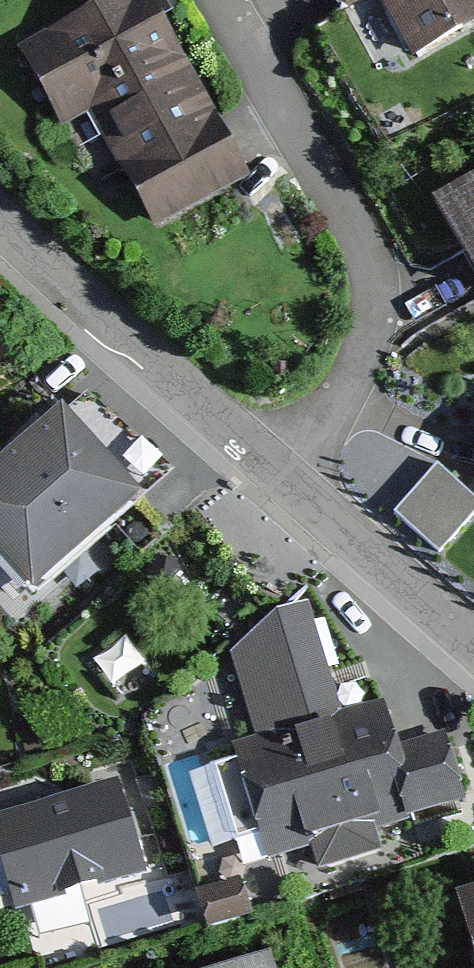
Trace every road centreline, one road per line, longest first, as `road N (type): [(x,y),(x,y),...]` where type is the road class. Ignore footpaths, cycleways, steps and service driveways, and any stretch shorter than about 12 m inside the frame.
road 1 (residential): [(216,0),(326,183),(360,257),(367,338),(341,406),(287,481)]
road 2 (residential): [(287,481),(0,232)]
road 3 (residential): [(473,649),(287,481)]

